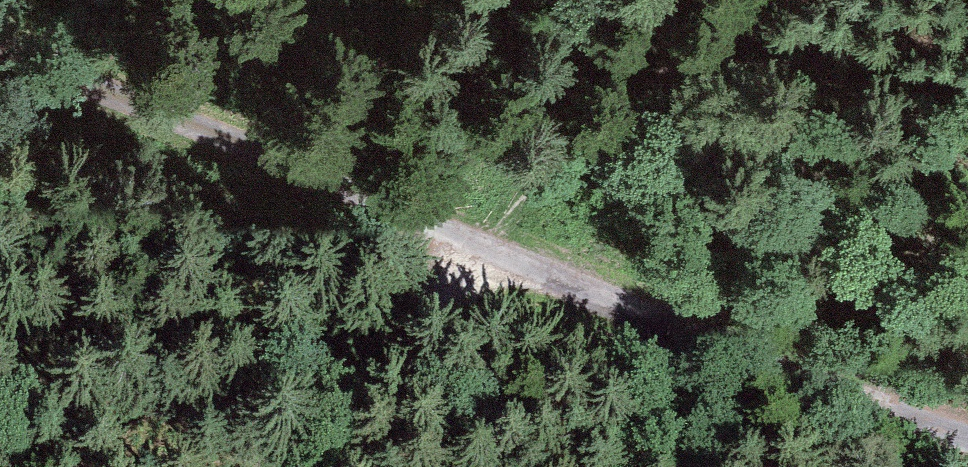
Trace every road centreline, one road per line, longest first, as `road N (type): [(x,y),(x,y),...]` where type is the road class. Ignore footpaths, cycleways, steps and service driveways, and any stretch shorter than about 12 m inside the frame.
road 1 (track): [(0,36),(143,109),(475,239),(824,393),(967,439)]
road 2 (track): [(732,0),(658,81),(475,239),(390,368),(346,466)]

